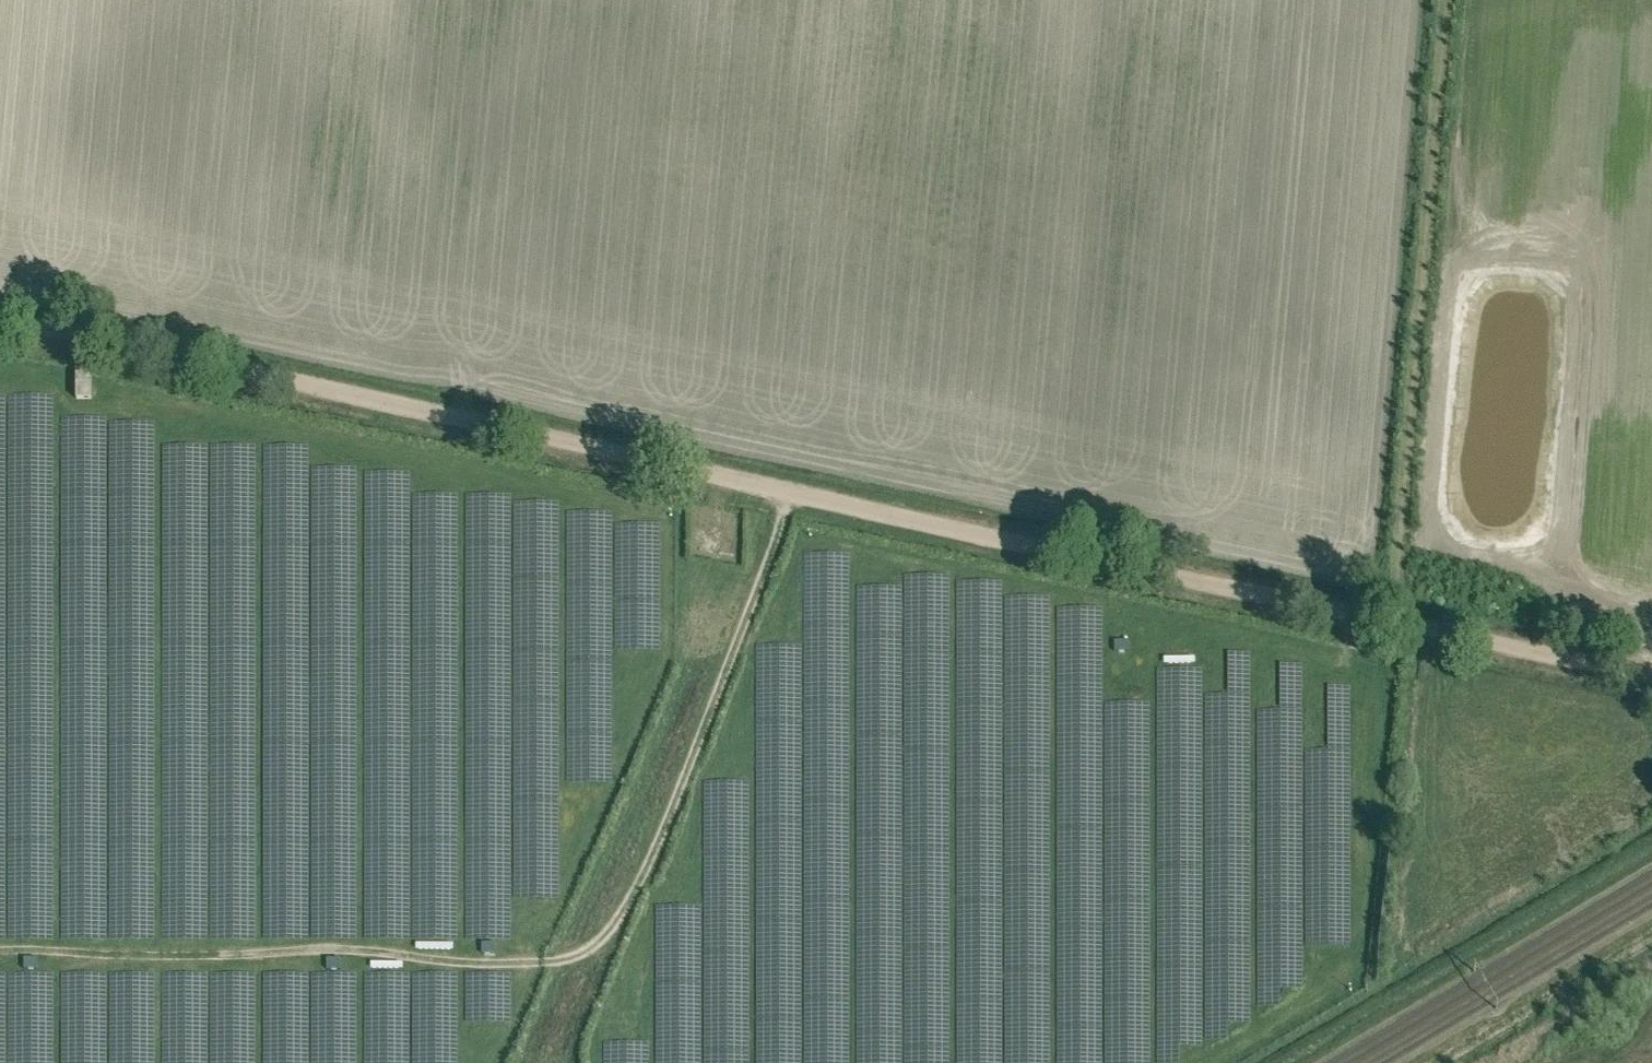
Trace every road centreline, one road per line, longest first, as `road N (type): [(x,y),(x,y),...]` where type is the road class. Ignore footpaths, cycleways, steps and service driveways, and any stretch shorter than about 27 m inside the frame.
road 1 (track): [(1651,672),(1423,635),(469,420),(0,328)]

